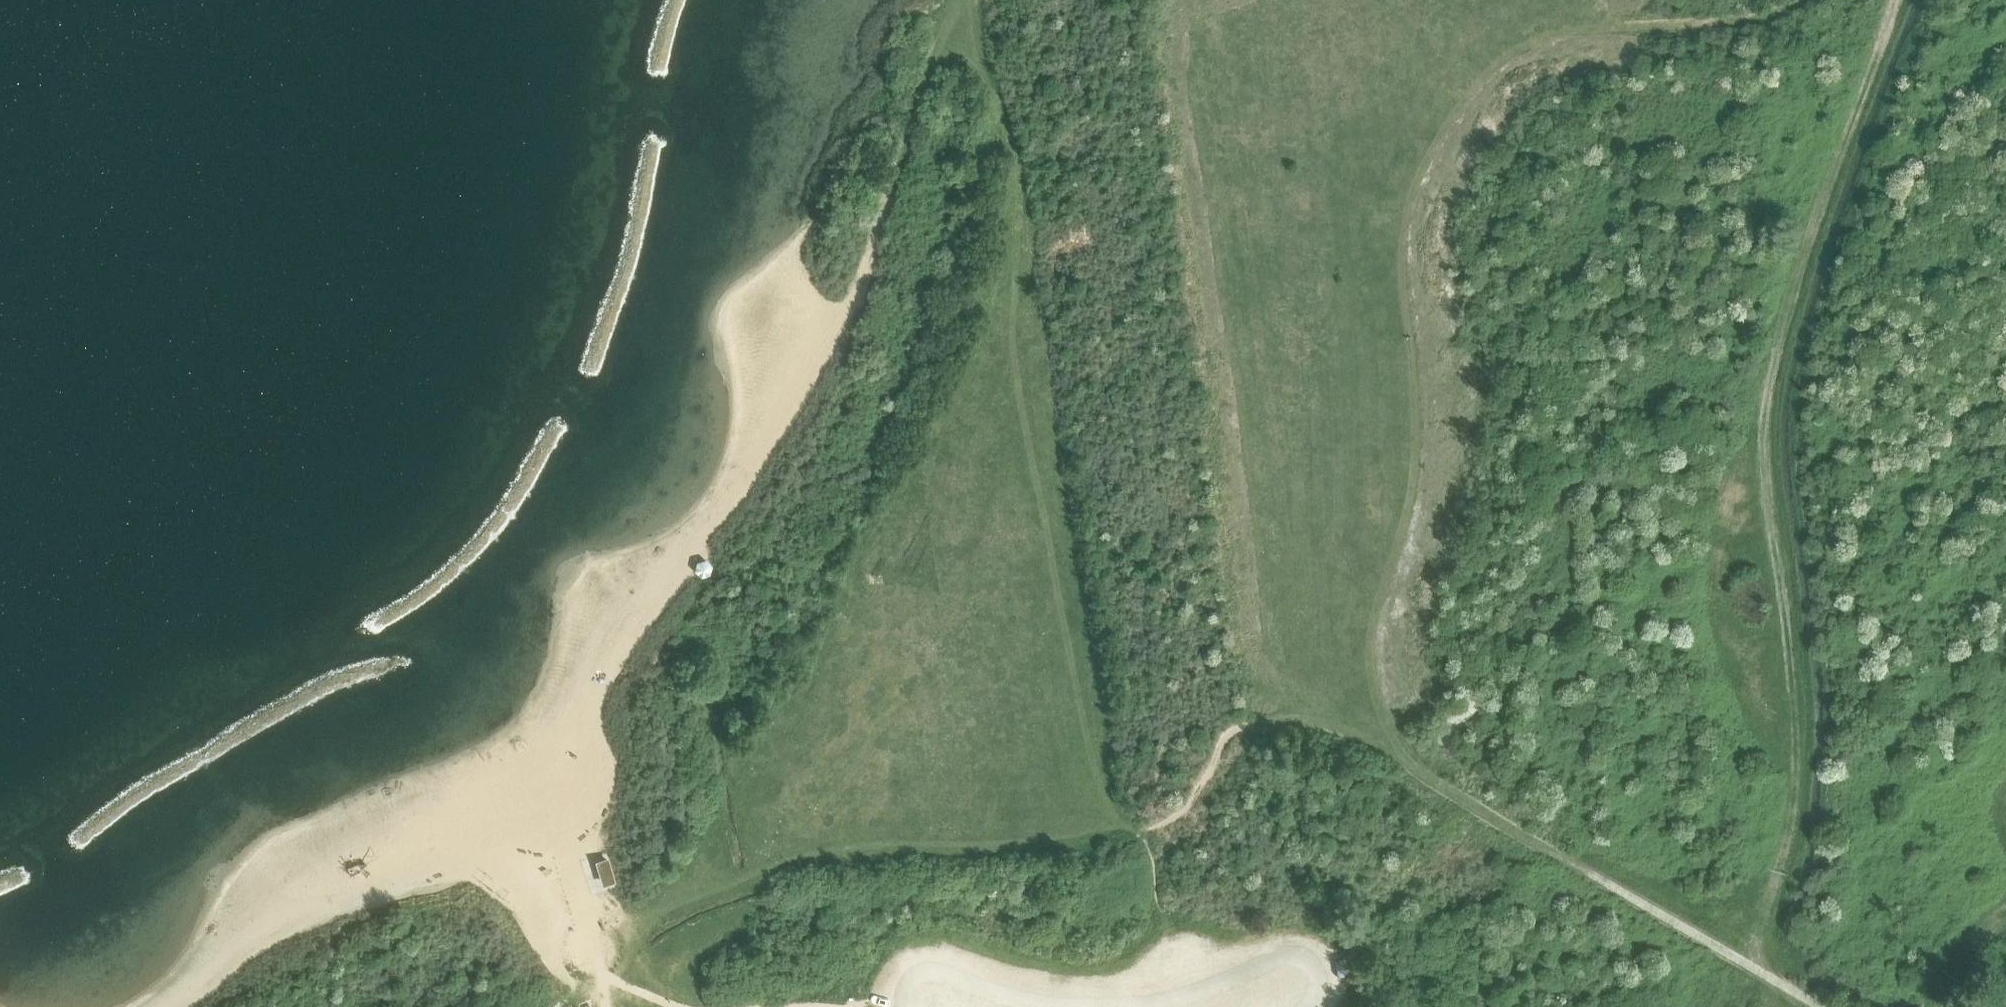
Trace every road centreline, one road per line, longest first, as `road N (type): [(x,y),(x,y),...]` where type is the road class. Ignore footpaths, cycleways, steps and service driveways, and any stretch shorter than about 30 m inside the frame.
road 1 (track): [(1752,967),(1796,830),(1803,755),(1768,429),(1776,355),(1898,0)]
road 2 (track): [(1752,967),(1315,711)]

